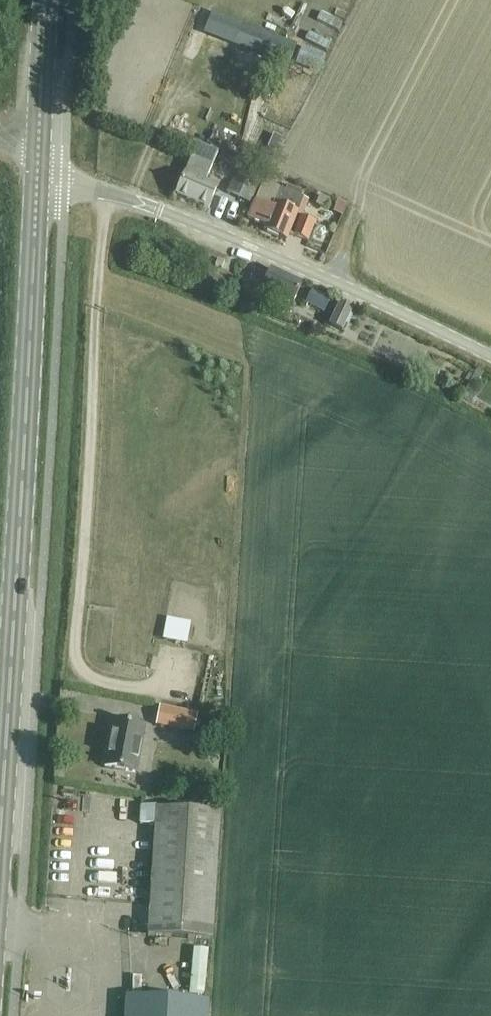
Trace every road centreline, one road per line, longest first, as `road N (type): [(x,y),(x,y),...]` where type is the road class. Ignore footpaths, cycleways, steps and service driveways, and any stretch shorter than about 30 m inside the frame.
road 1 (secondary): [(0,792),(41,155)]
road 2 (unclassified): [(490,357),(309,270),(65,175),(41,155)]
road 3 (secondary): [(41,155),(50,0)]

